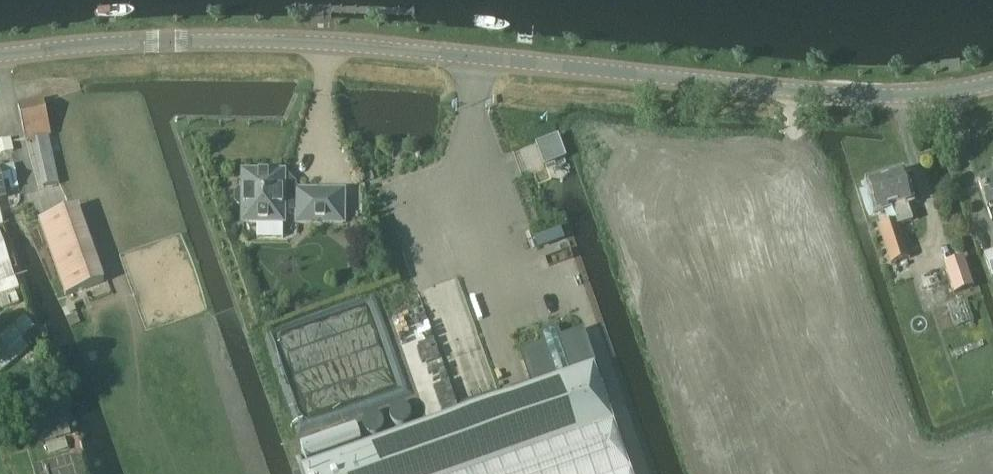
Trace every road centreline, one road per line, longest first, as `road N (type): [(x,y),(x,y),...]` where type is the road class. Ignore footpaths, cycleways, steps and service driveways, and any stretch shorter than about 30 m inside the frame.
road 1 (tertiary): [(0,54),(167,40),(324,43),(811,91),(901,96),(992,82)]

